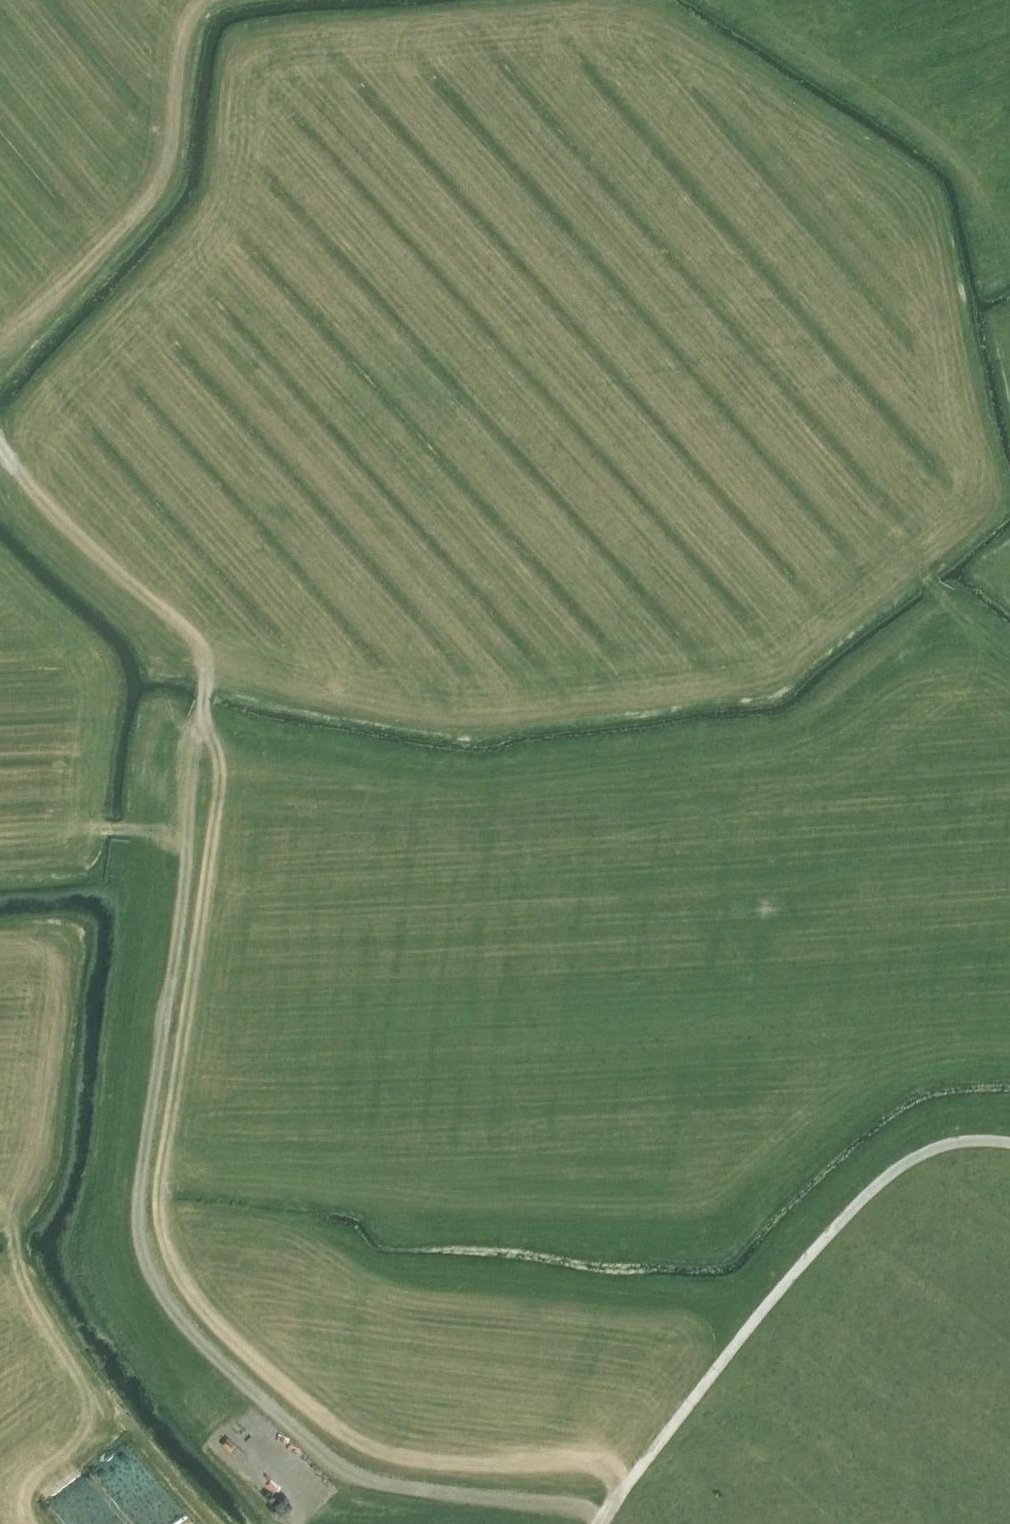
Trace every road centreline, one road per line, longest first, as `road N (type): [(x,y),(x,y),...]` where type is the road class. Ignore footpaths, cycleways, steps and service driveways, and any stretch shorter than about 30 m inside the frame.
road 1 (track): [(583,1523),(559,1501),(352,1456),(224,1379),(170,1361),(123,1315),(104,1258),(107,1169),(146,817),(152,674),(139,621),(14,505),(0,454)]
road 2 (track): [(600,1523),(732,1349),(868,1193),(932,1148),(1009,1143)]

